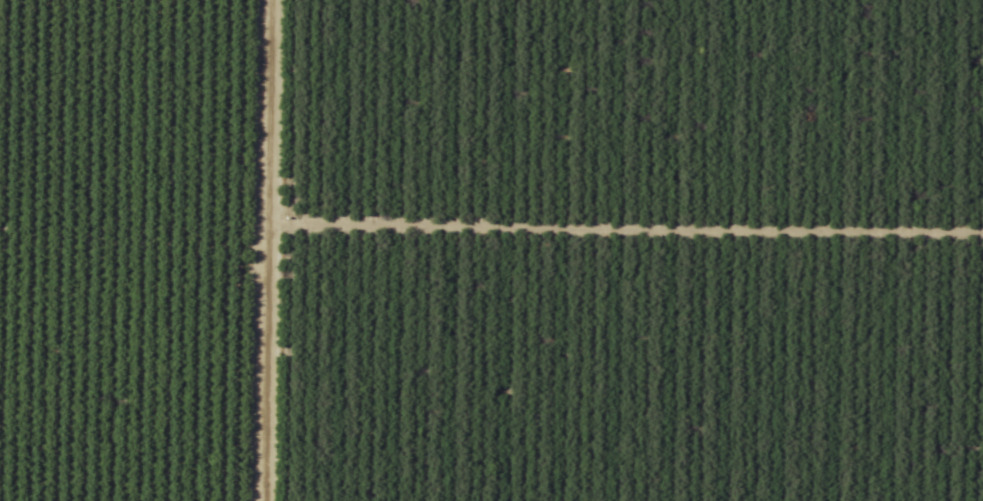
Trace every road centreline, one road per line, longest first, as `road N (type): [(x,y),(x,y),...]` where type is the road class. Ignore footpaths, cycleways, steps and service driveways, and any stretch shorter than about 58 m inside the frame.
road 1 (track): [(277,500),(282,0)]

